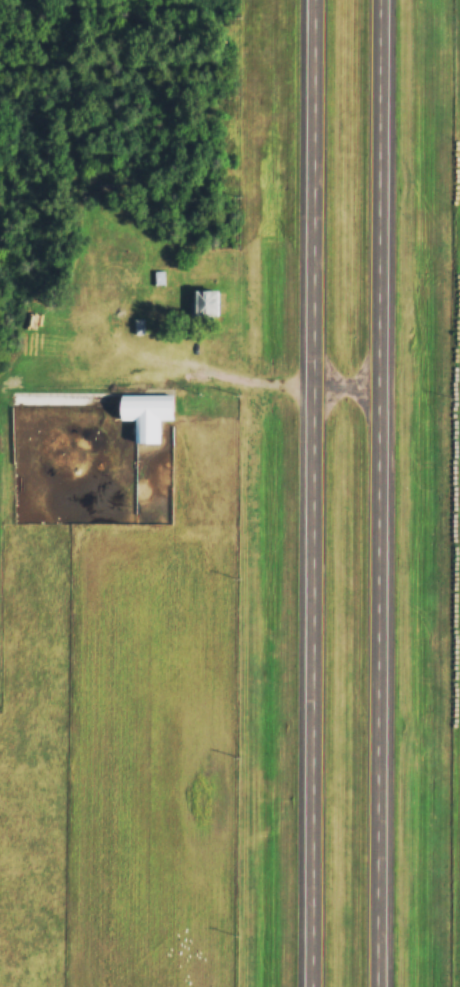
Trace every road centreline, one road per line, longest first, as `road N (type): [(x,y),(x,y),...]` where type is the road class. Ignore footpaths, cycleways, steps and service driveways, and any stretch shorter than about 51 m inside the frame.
road 1 (primary): [(318,0),(315,986)]
road 2 (primary): [(383,986),(386,0)]
road 3 (residential): [(97,408),(132,369),(157,363),(286,386),(385,386)]

